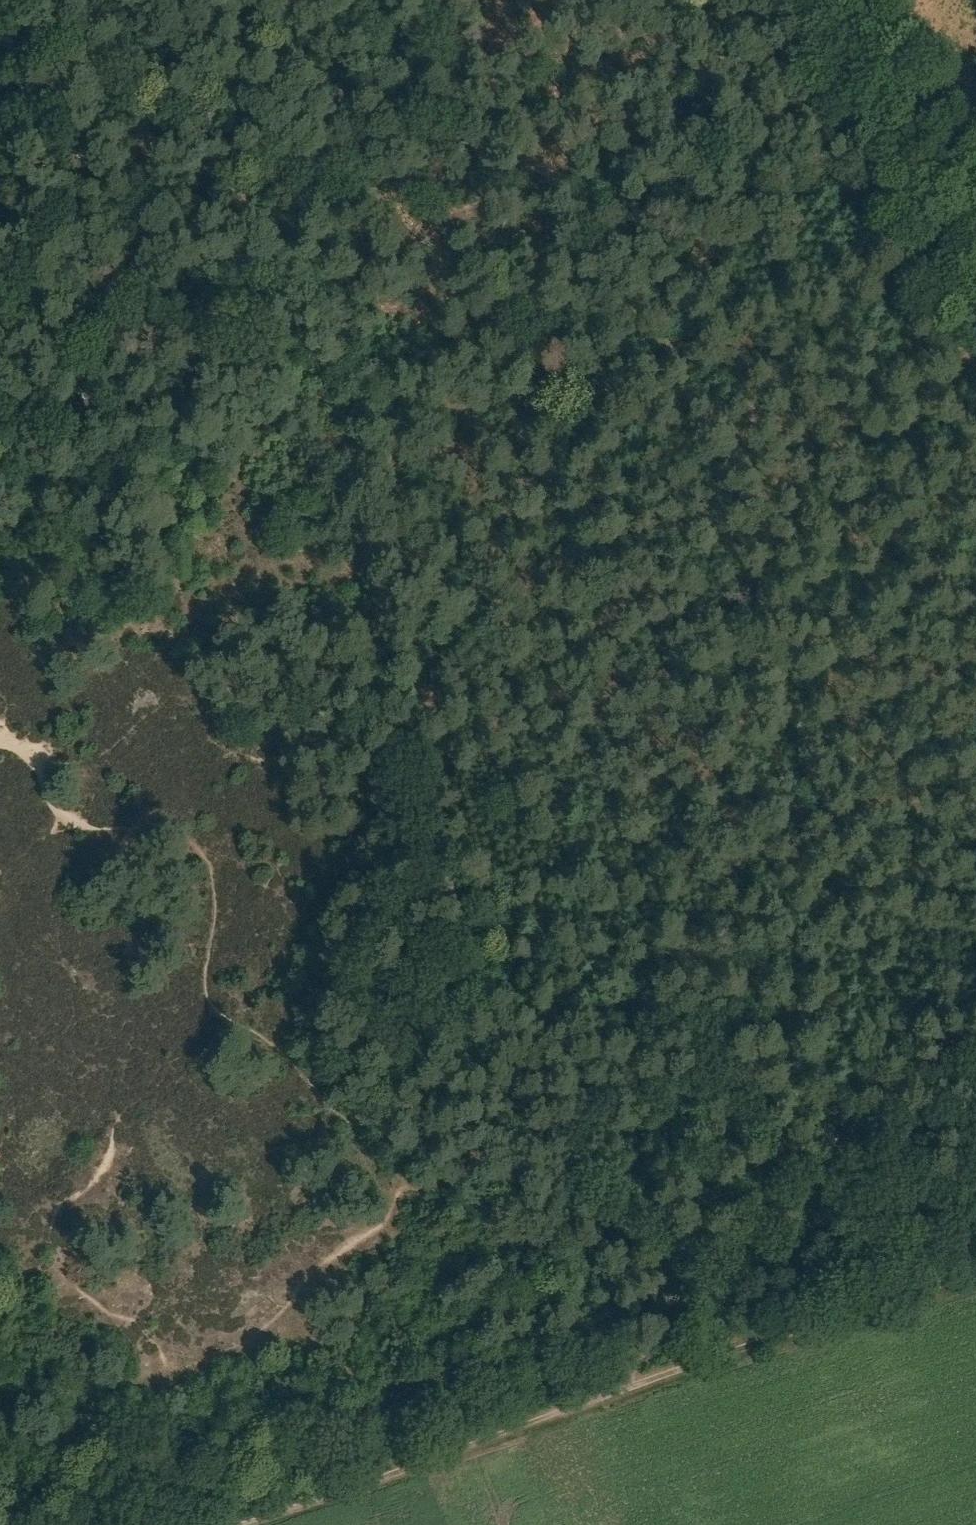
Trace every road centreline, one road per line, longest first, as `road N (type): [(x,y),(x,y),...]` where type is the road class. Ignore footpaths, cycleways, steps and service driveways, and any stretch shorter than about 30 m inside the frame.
road 1 (track): [(640,1383),(239,1524)]
road 2 (track): [(975,1270),(640,1383)]

